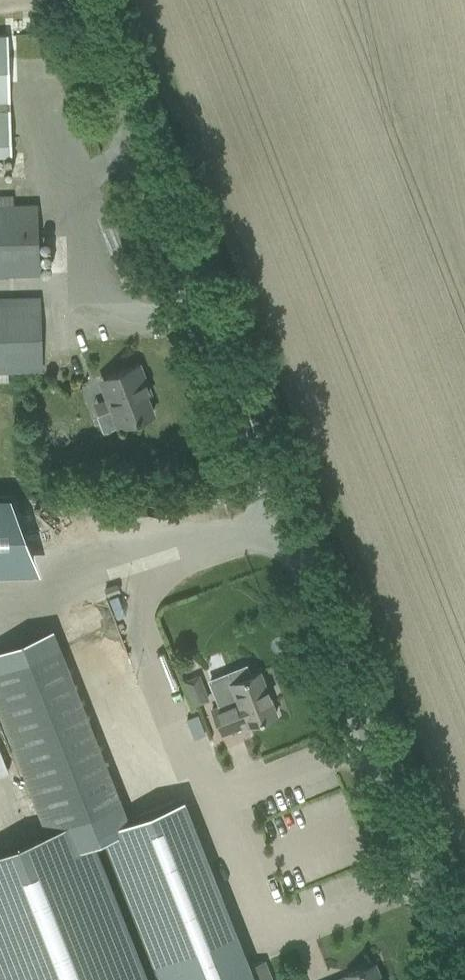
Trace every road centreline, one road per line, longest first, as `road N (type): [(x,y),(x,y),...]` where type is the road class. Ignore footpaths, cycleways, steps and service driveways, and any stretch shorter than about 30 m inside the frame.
road 1 (unclassified): [(456,979),(72,0)]

